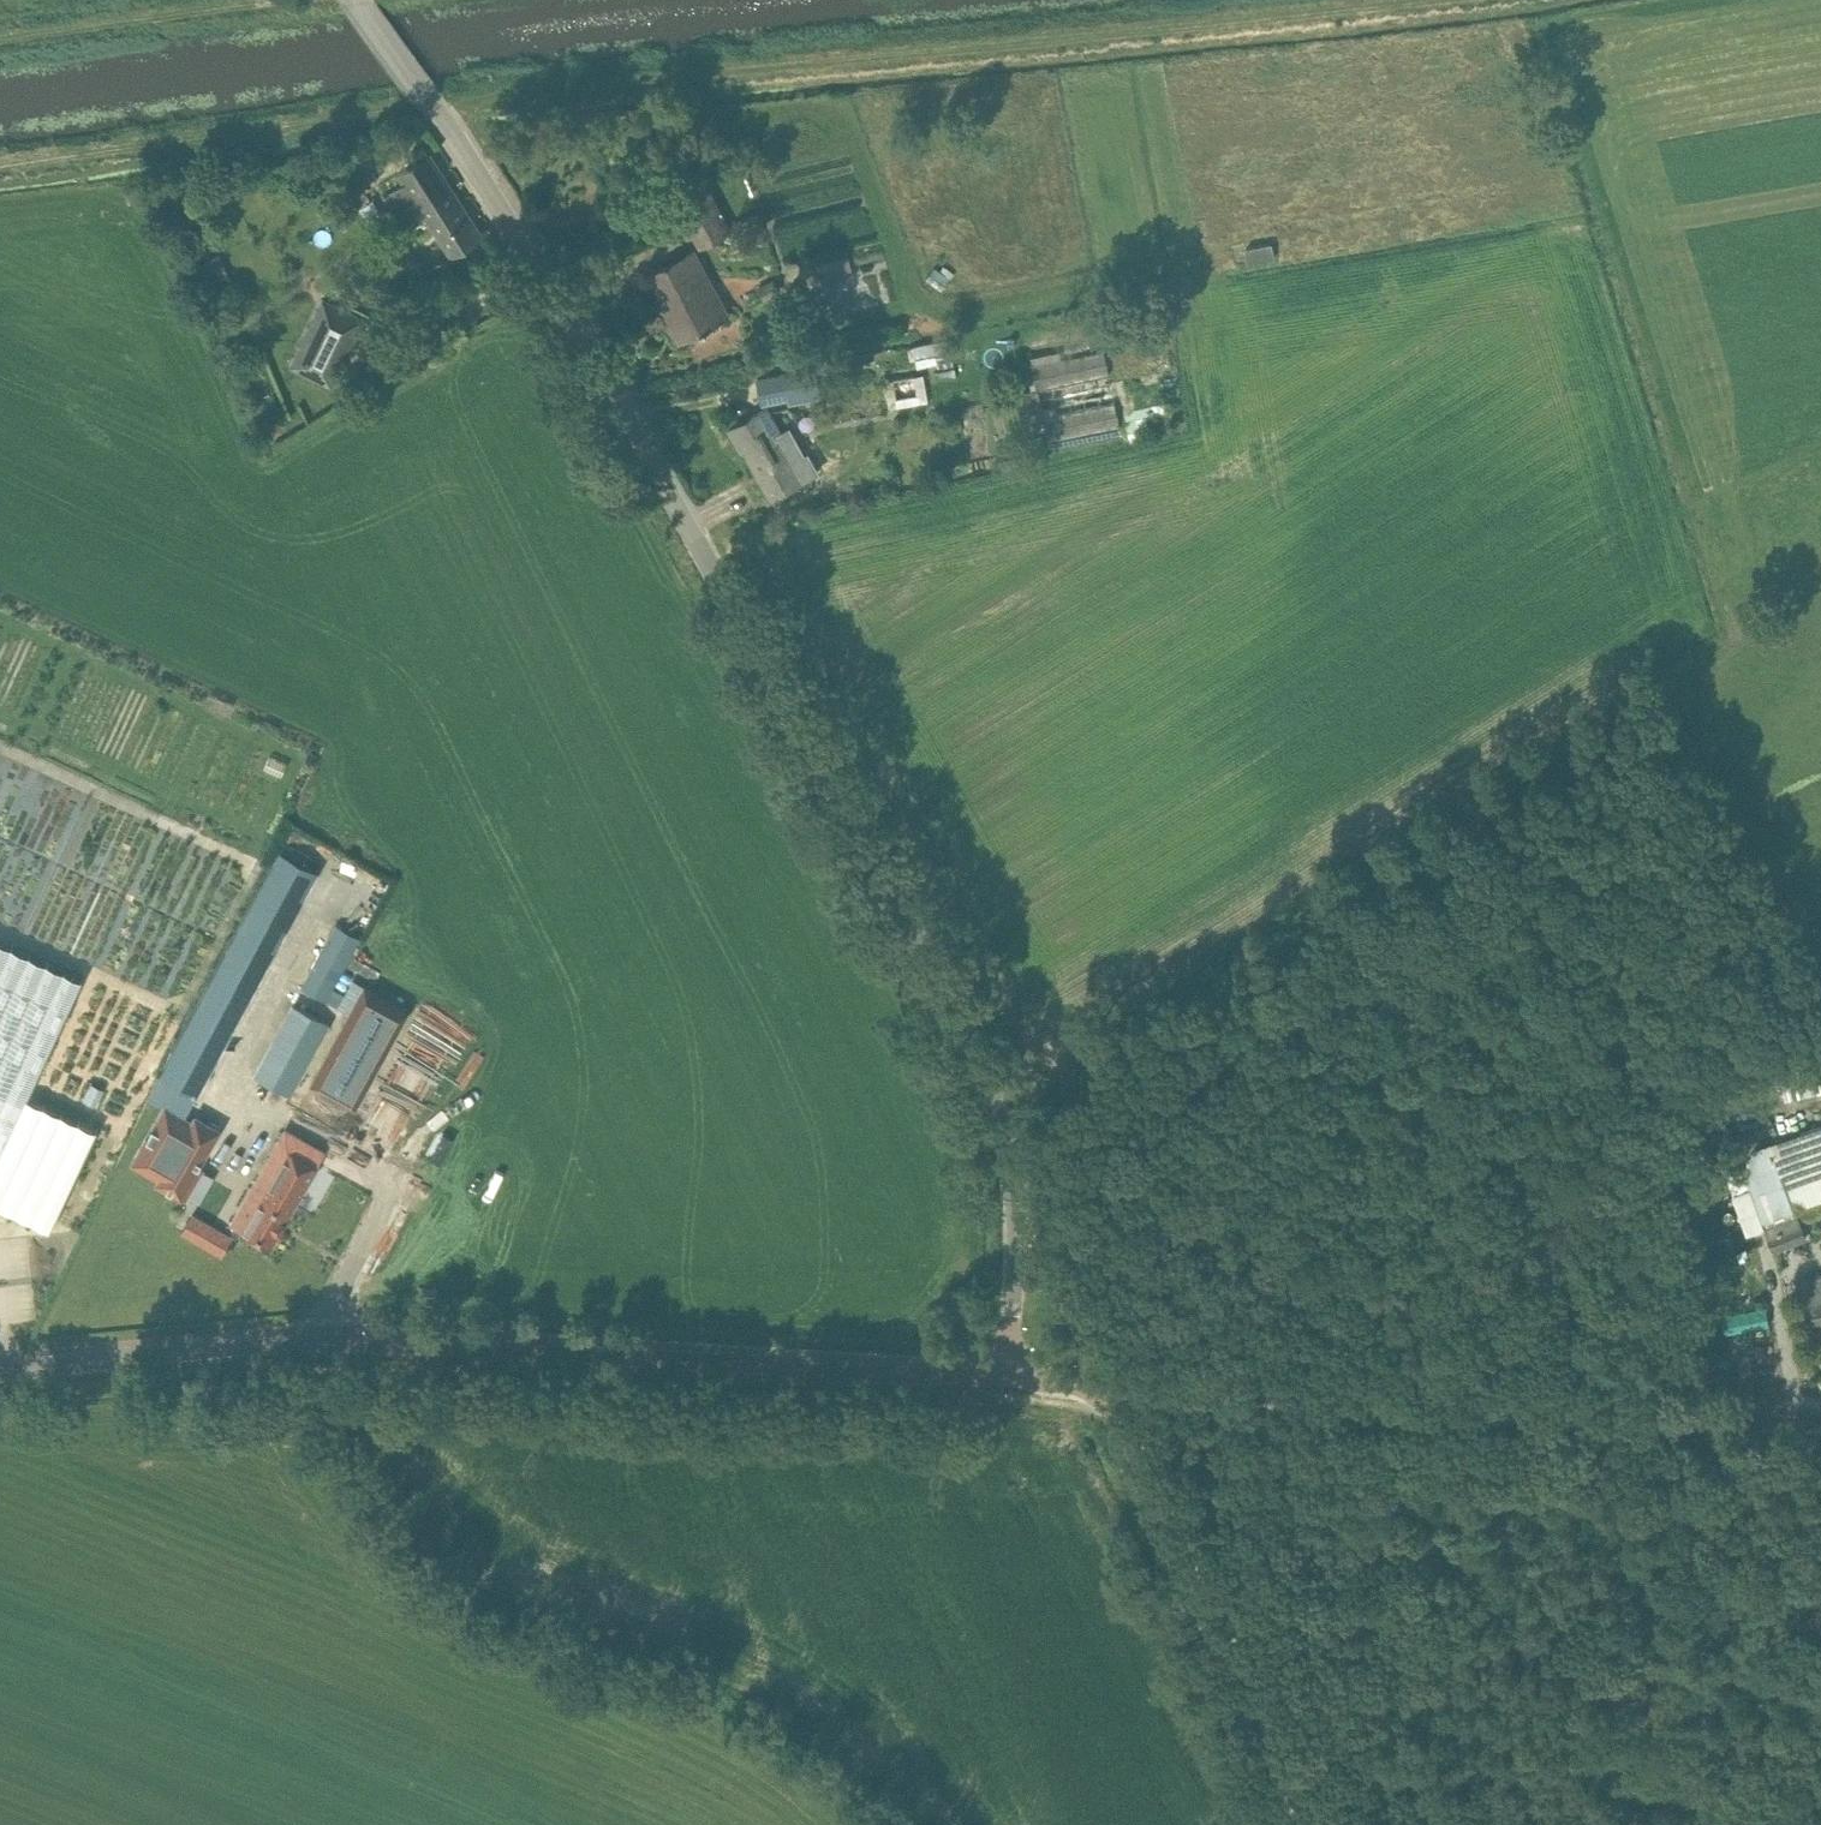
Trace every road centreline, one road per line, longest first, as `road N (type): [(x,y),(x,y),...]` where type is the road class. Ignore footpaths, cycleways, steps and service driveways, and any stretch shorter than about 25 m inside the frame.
road 1 (unclassified): [(1008,1376),(1016,1254),(1010,1183),(998,1123),(967,1049),(718,589),(435,112),(353,0)]
road 2 (track): [(1461,0),(435,112)]
road 3 (tertiary): [(1008,1376),(321,1339),(0,1369)]
road 4 (track): [(981,1081),(1648,702)]
road 5 (tertiary): [(1820,1422),(1114,1383)]
road 6 (unclassified): [(1305,1824),(1131,1462),(1114,1383)]
road 7 (track): [(0,170),(435,112)]
road 8 (track): [(0,36),(265,0)]

